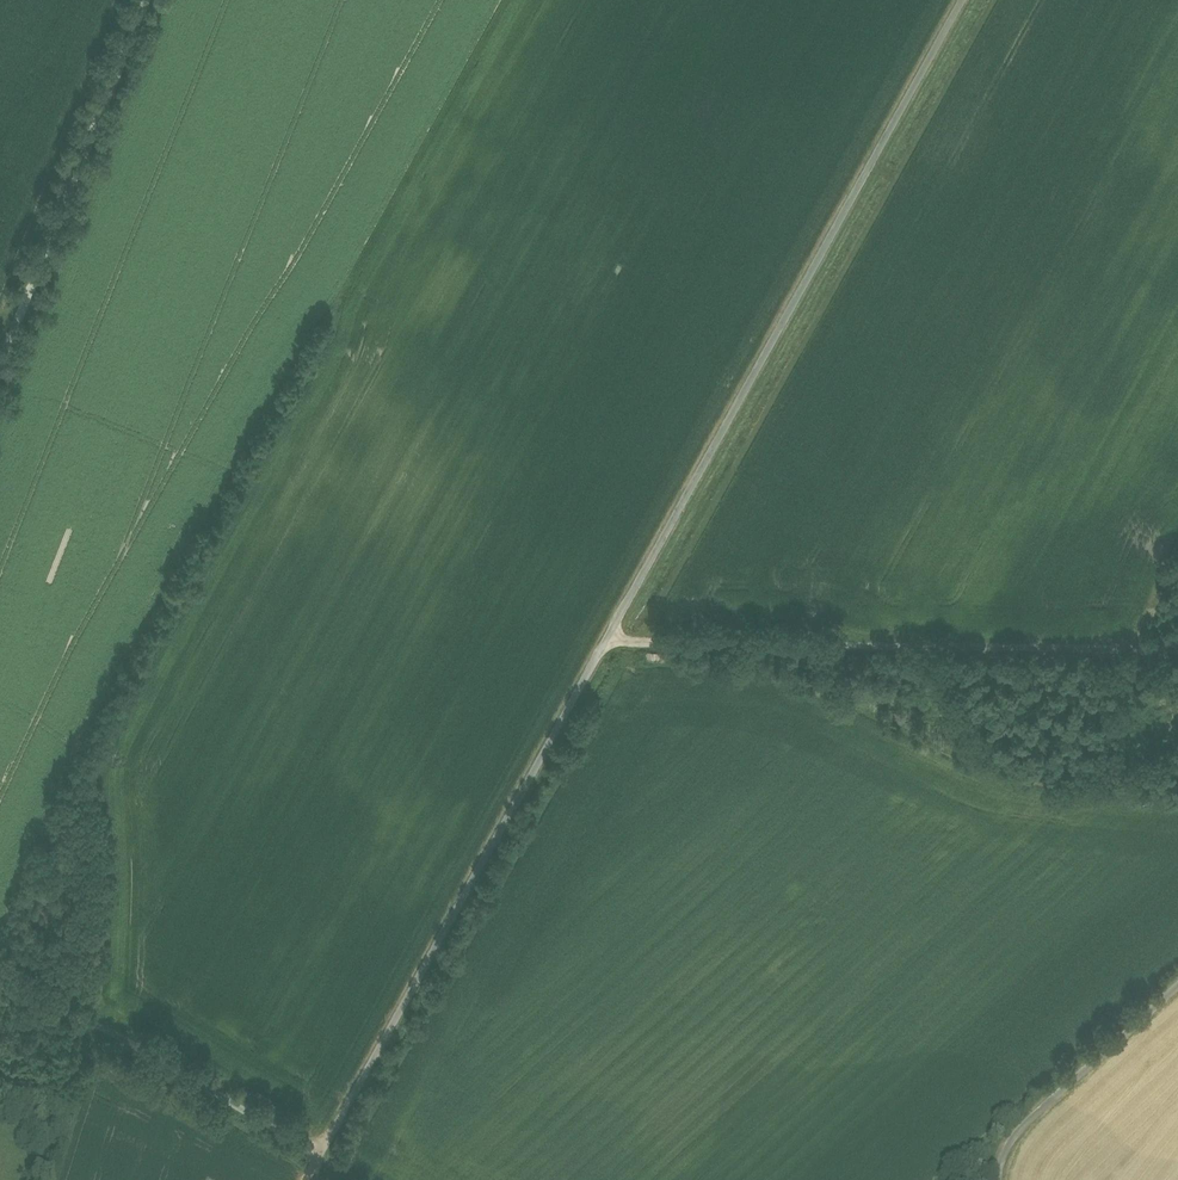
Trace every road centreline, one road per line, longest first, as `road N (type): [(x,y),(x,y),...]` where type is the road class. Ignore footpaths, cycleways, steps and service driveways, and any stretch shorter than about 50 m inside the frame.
road 1 (track): [(965,0),(608,640)]
road 2 (track): [(608,640),(306,1179)]
road 3 (track): [(608,640),(1177,644)]
road 4 (track): [(0,370),(149,0)]
road 5 (unclassified): [(319,1150),(98,1017),(66,1006),(0,1007)]
road 6 (track): [(1177,982),(1031,1117),(1011,1139),(998,1179)]

